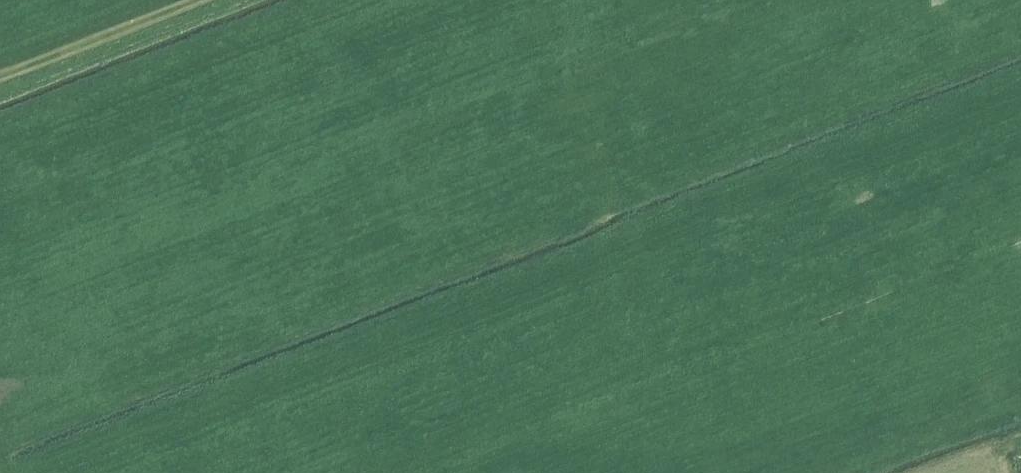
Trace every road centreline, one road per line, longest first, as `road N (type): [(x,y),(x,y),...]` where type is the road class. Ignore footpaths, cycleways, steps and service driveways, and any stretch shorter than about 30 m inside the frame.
road 1 (track): [(0,71),(192,0)]

